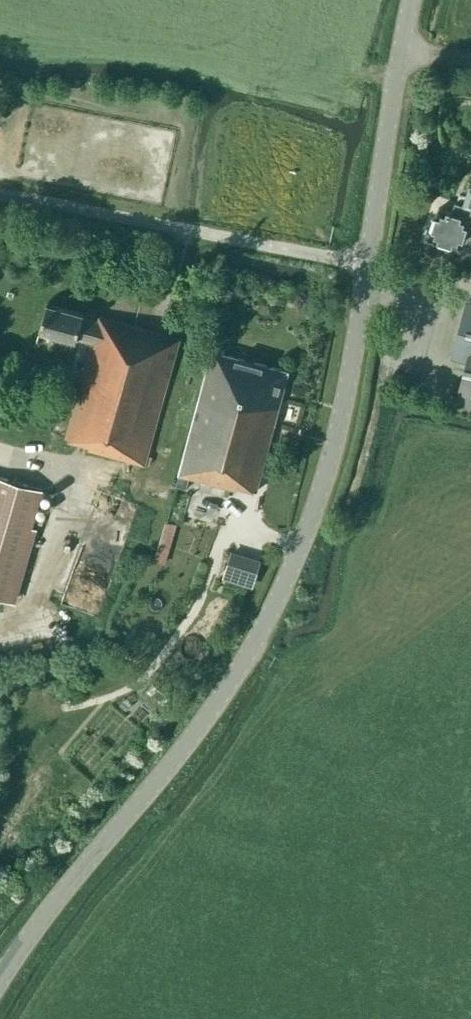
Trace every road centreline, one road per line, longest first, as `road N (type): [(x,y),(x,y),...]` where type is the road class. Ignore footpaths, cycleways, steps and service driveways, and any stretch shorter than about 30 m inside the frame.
road 1 (tertiary): [(0,984),(211,710),(303,539),(353,357),(402,53)]
road 2 (track): [(83,479),(39,607),(0,621)]

